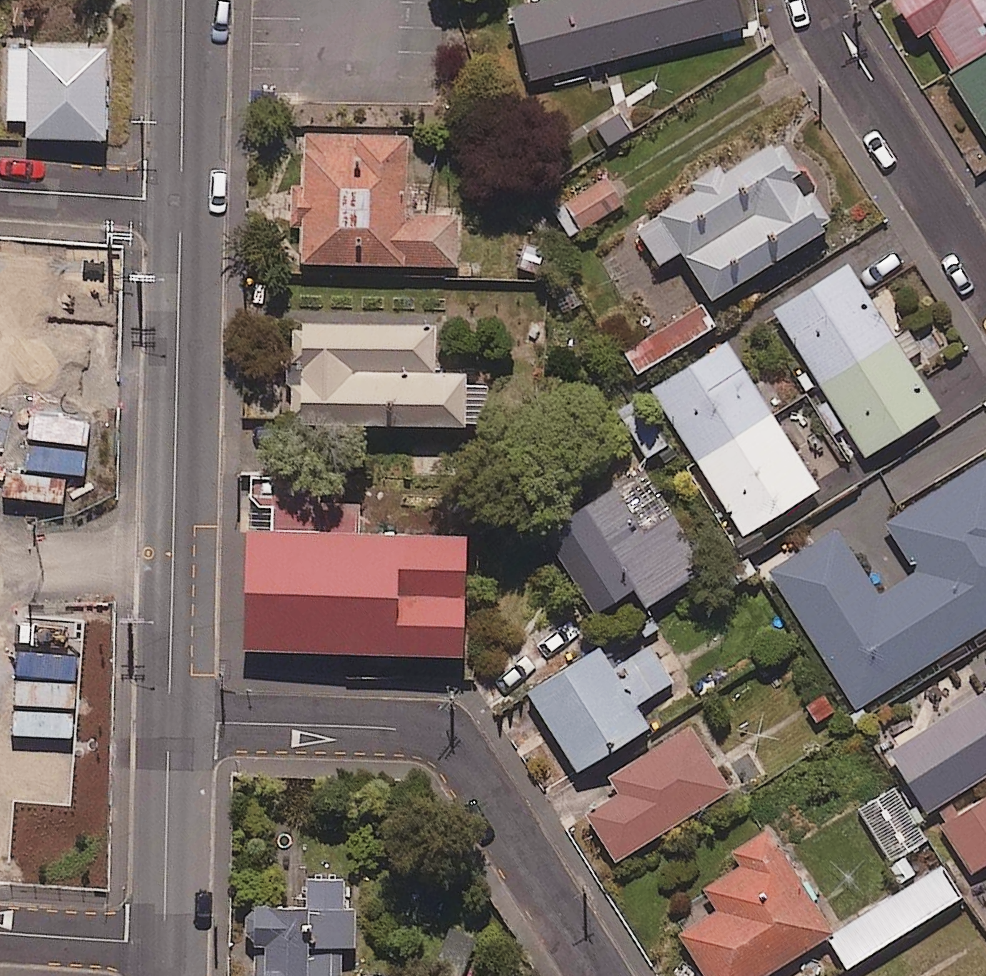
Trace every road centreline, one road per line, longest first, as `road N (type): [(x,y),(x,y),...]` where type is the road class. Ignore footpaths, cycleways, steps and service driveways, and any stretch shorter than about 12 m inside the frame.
road 1 (residential): [(169,720),(372,728),(445,741),(468,760),(599,975)]
road 2 (tertiary): [(180,200),(169,720)]
road 3 (residential): [(985,279),(820,0)]
road 4 (tertiary): [(169,720),(164,945)]
road 5 (tertiary): [(183,0),(180,200)]
road 6 (residential): [(0,187),(180,200)]
road 7 (residential): [(0,933),(164,945)]

